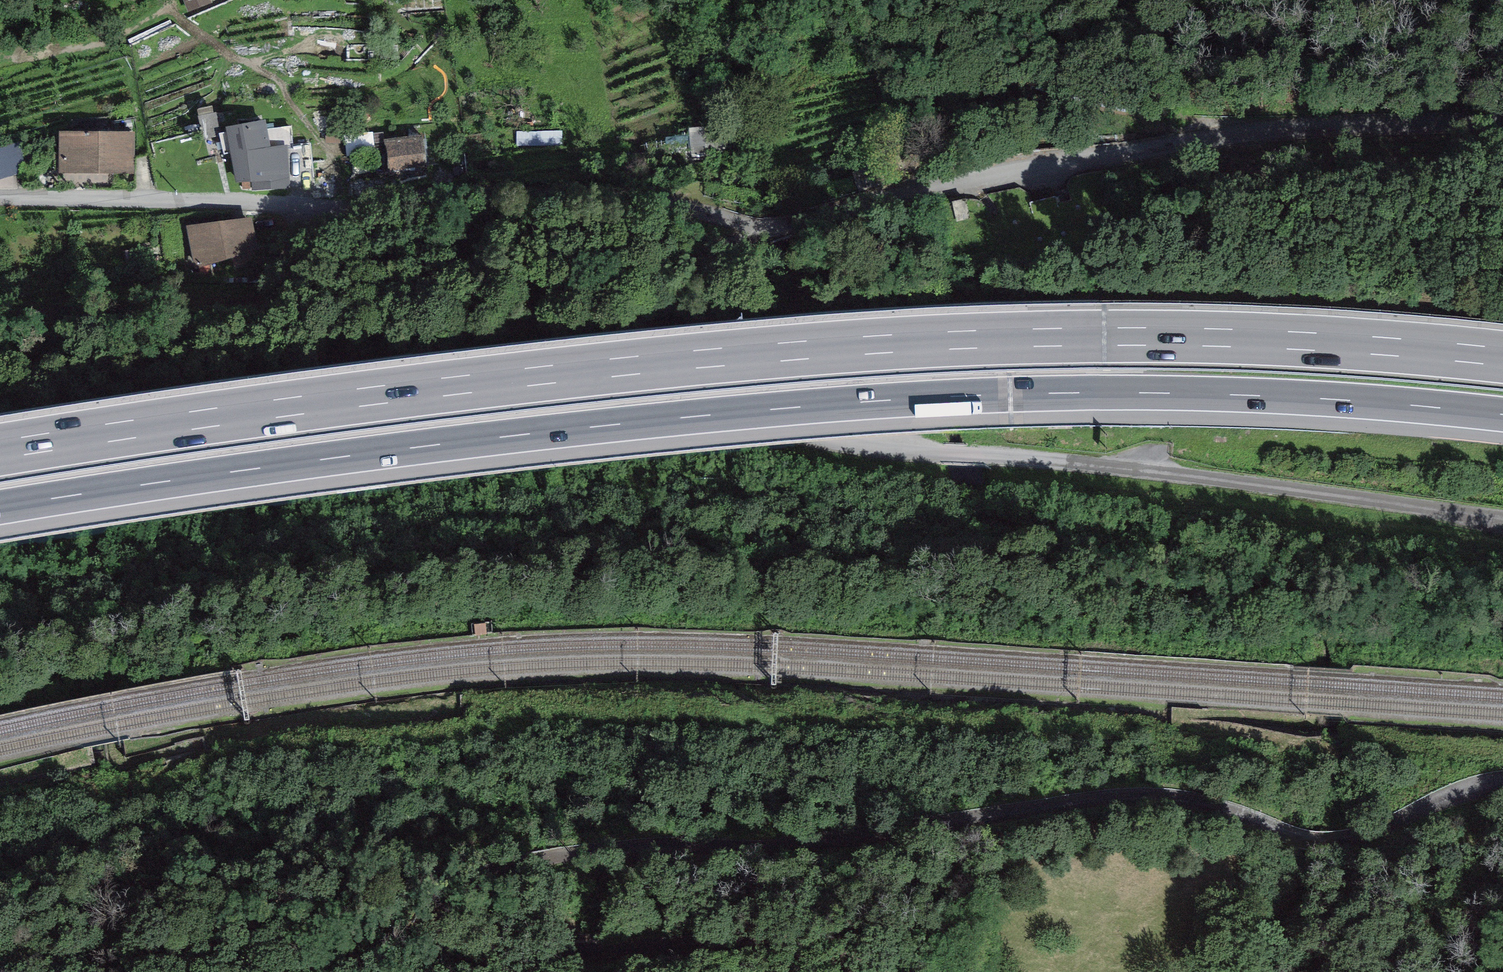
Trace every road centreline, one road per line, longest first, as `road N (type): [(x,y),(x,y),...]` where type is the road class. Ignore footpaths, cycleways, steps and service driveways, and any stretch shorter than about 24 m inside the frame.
road 1 (unclassified): [(1502,783),(1333,840),(1299,837),(1198,800),(1140,795),(769,847),(663,844),(562,854),(453,888),(426,927),(432,950),(448,957),(724,940),(799,949),(868,971)]
road 2 (motorway): [(0,508),(501,438),(952,397),(1235,395),(1502,415)]
road 3 (motorway): [(1502,357),(1227,338),(878,344),(521,378),(0,450)]
road 4 (unclassified): [(738,233),(682,258),(600,319),(583,352),(594,388),(810,445),(1502,518)]
road 5 (residential): [(738,233),(797,226),(1066,150),(1502,123)]
road 6 (residential): [(0,198),(355,205),(669,199),(738,233)]

